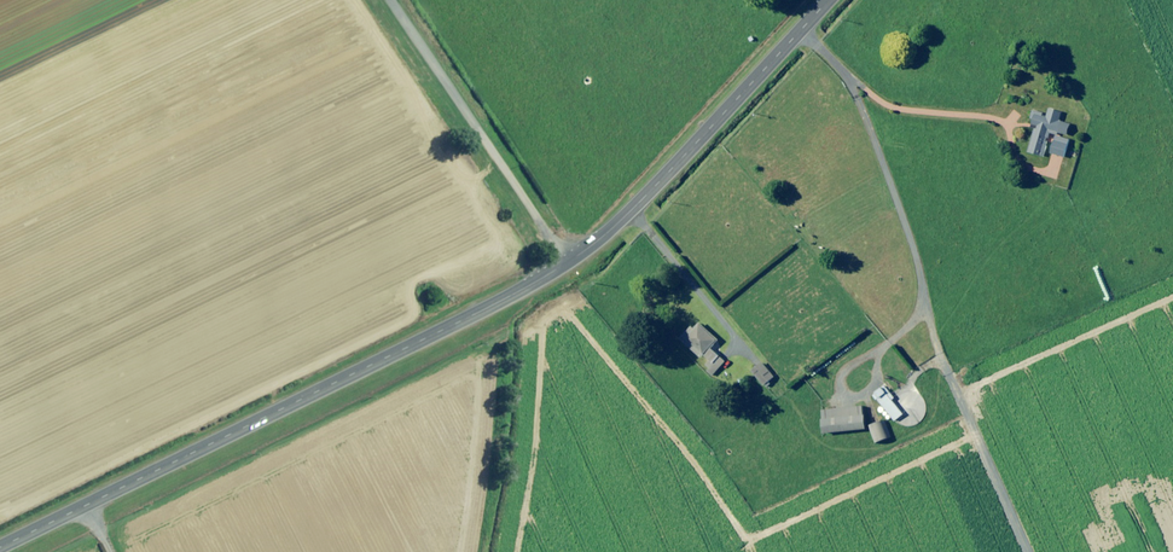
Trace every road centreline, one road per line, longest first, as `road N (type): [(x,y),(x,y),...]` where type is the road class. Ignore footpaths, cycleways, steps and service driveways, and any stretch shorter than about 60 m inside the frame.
road 1 (tertiary): [(567,264),(0,548)]
road 2 (track): [(1026,551),(940,355),(916,257),(858,93),(801,31)]
road 3 (tertiary): [(829,0),(632,209),(567,264)]
road 4 (unclassified): [(567,264),(393,0)]

